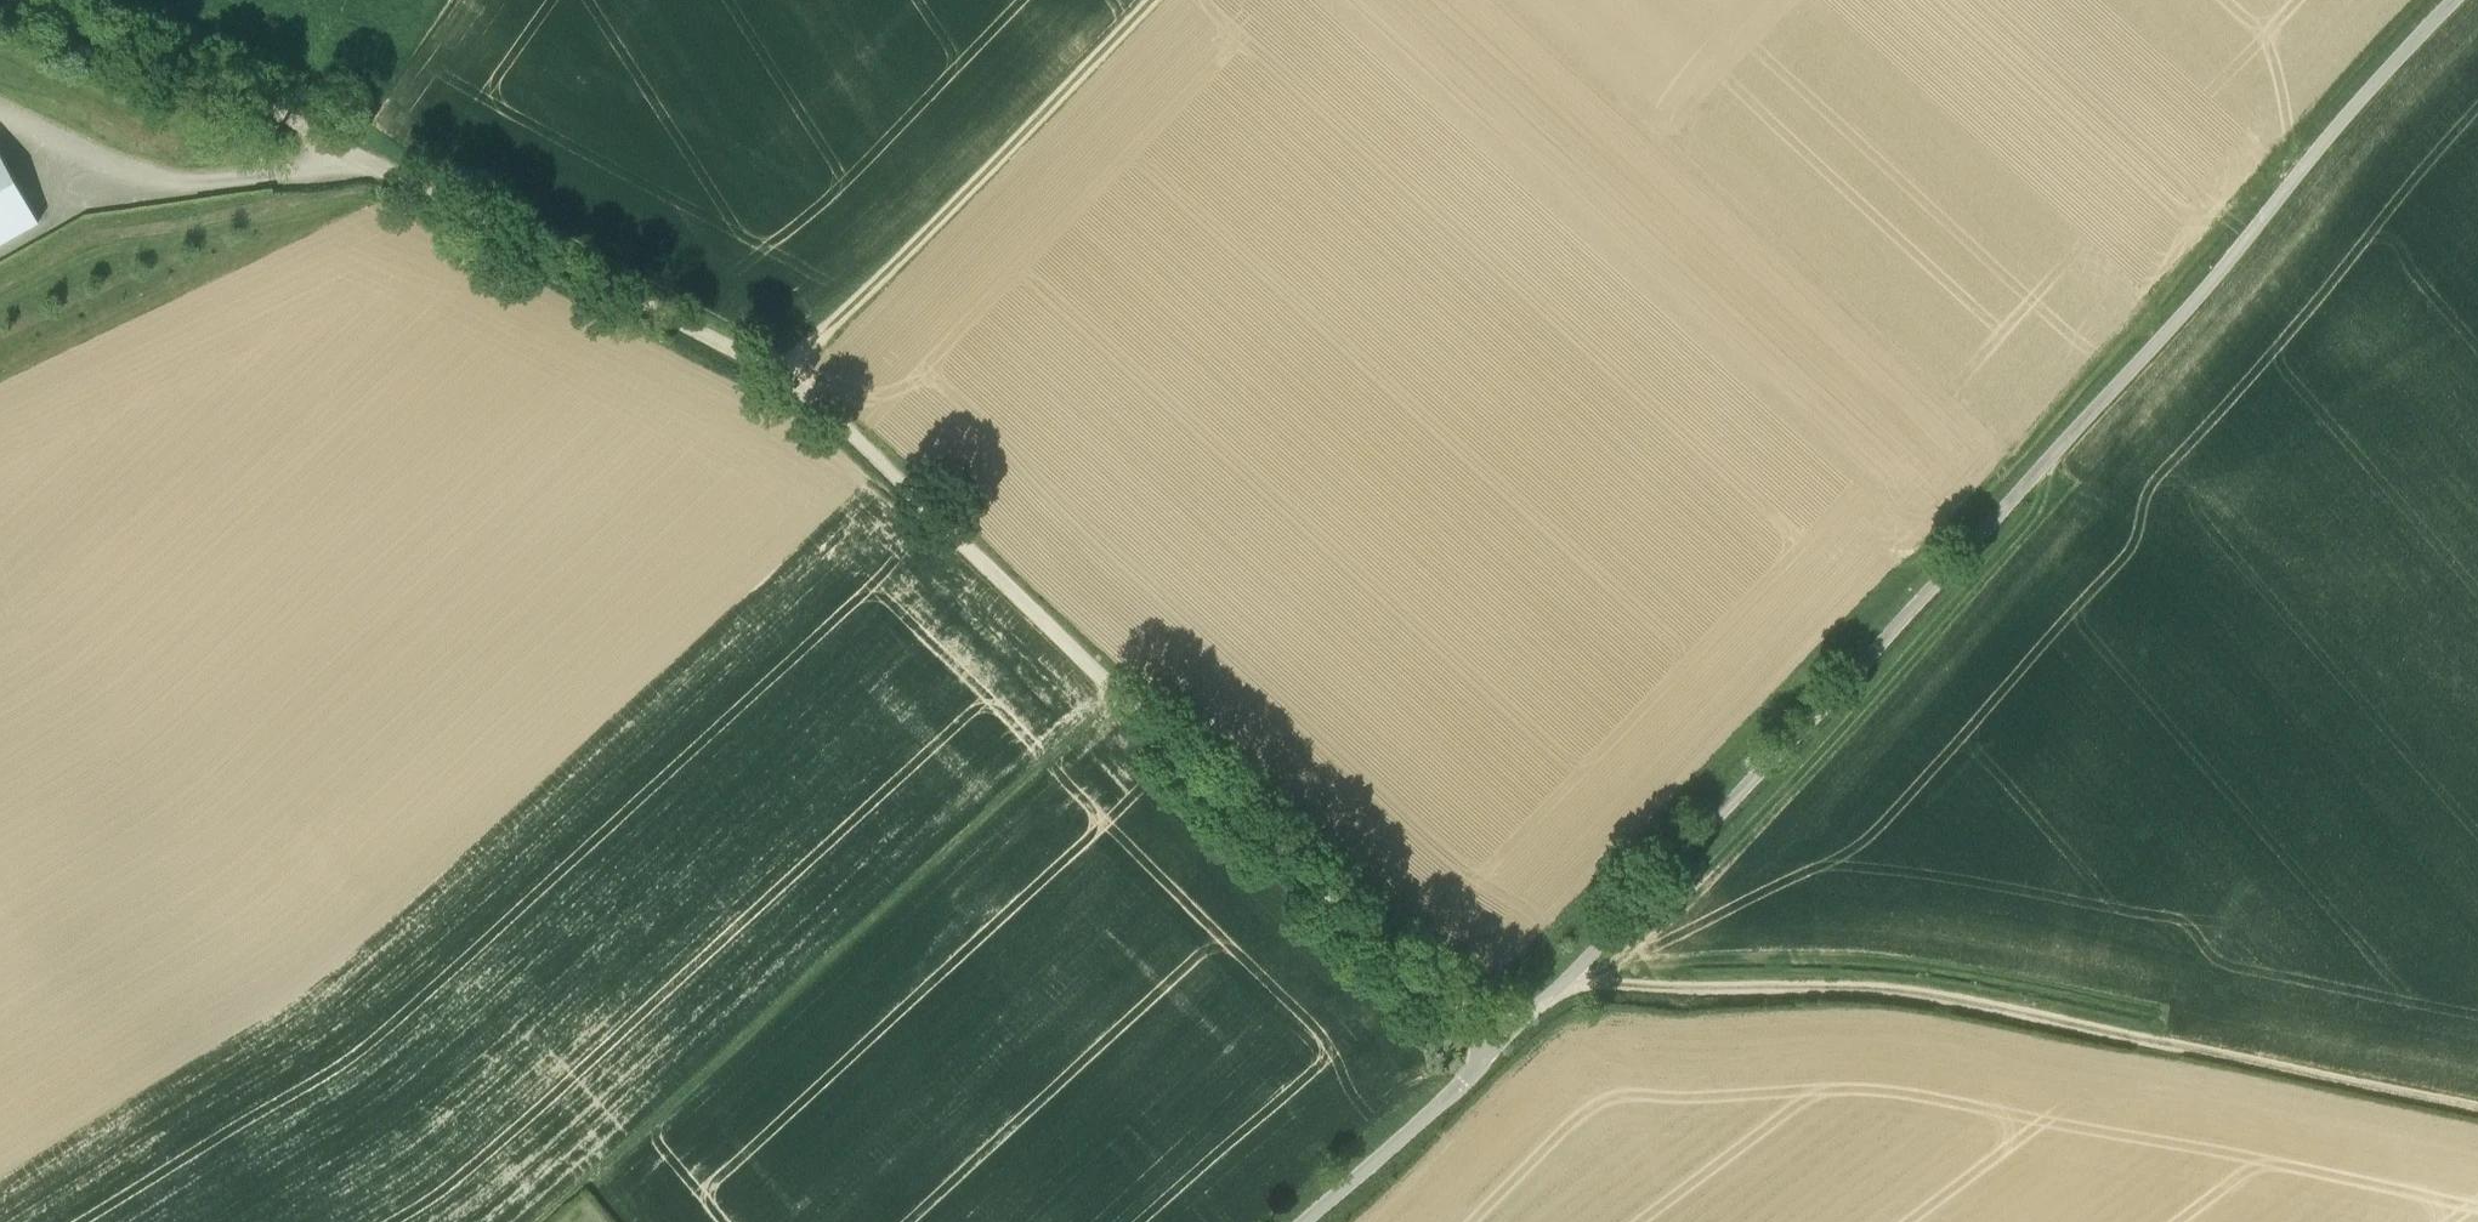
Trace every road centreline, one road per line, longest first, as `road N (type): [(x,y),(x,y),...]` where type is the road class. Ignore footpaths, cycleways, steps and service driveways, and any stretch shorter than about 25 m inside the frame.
road 1 (unclassified): [(1304,1221),(1499,1042),(1348,911),(782,373),(294,123),(29,0)]
road 2 (track): [(1565,984),(1930,994),(2477,1108)]
road 3 (track): [(1144,0),(782,373)]

